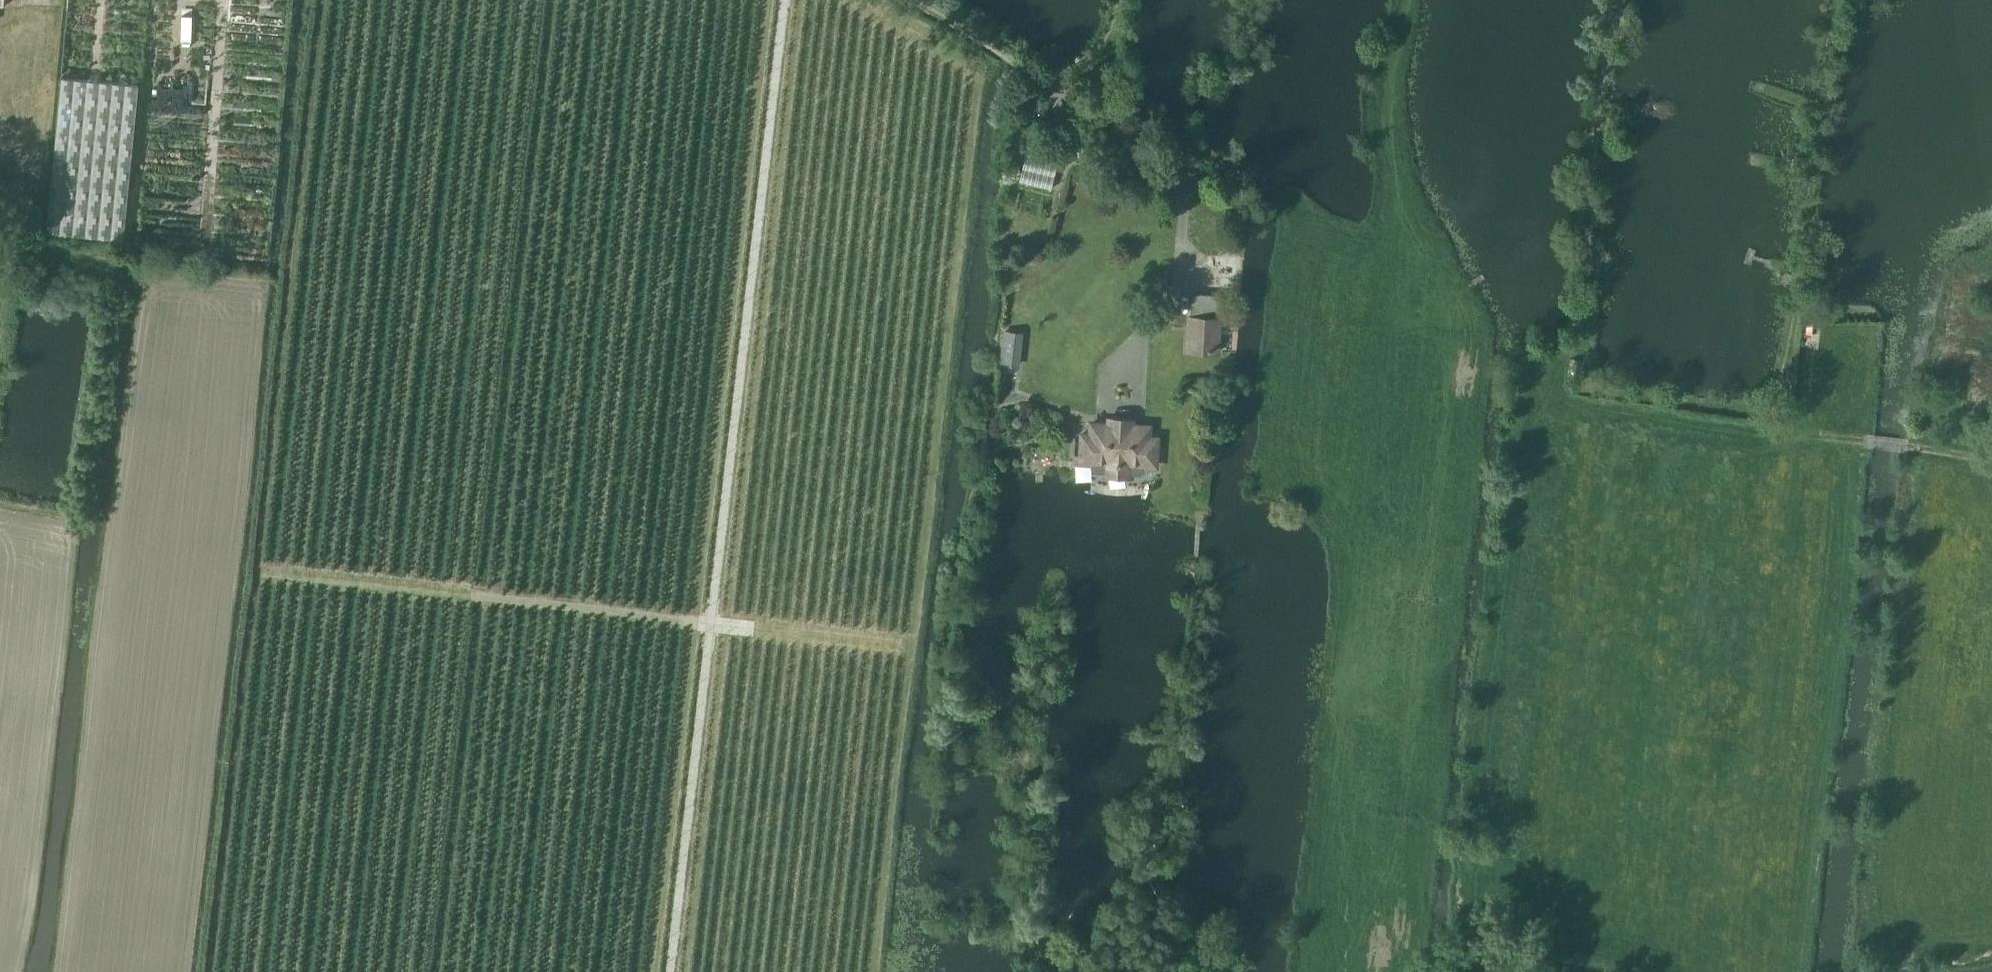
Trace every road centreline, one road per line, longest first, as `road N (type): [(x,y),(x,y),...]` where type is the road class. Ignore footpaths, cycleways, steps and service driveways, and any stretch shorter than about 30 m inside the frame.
road 1 (track): [(1991,468),(1811,441)]

